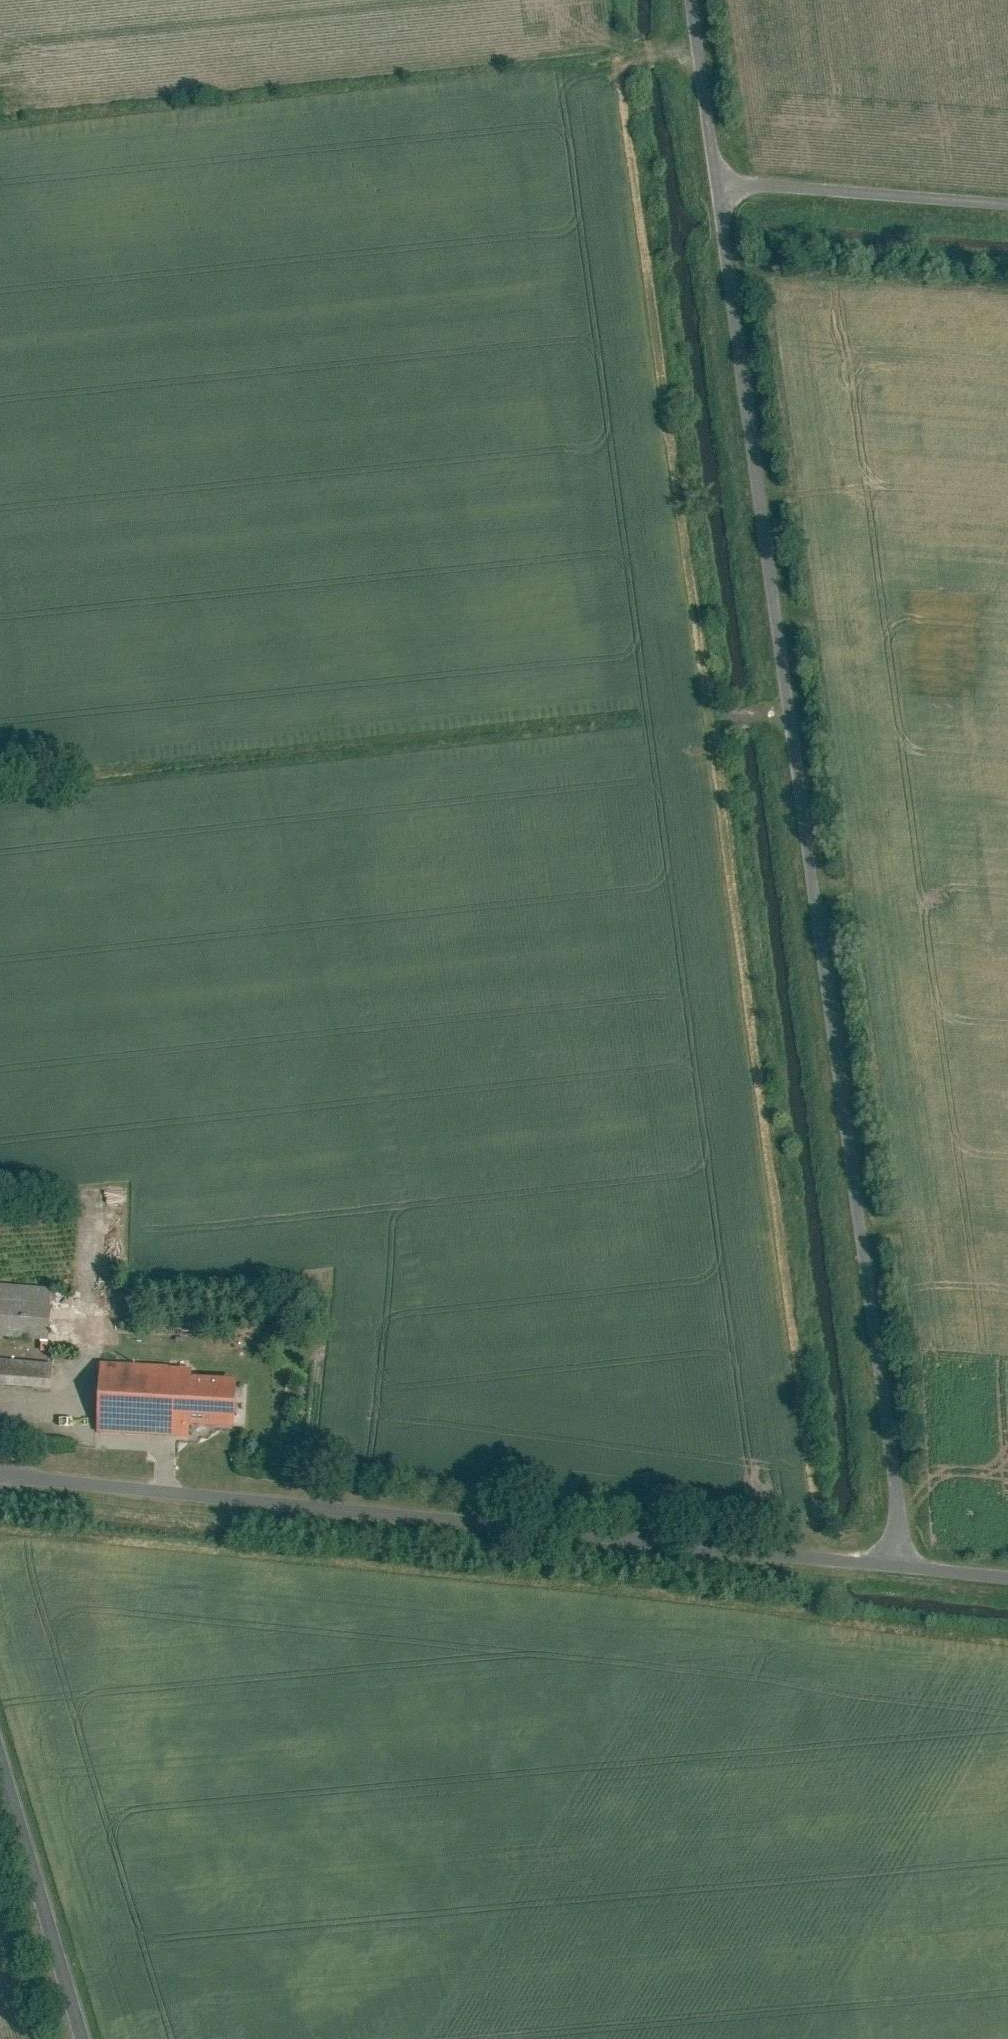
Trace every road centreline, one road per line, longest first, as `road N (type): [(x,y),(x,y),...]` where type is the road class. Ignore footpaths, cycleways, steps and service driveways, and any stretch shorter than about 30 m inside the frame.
road 1 (unclassified): [(686,0),(892,1564)]
road 2 (unclassified): [(0,1480),(892,1564)]
road 3 (tertiary): [(82,2038),(0,1751)]

